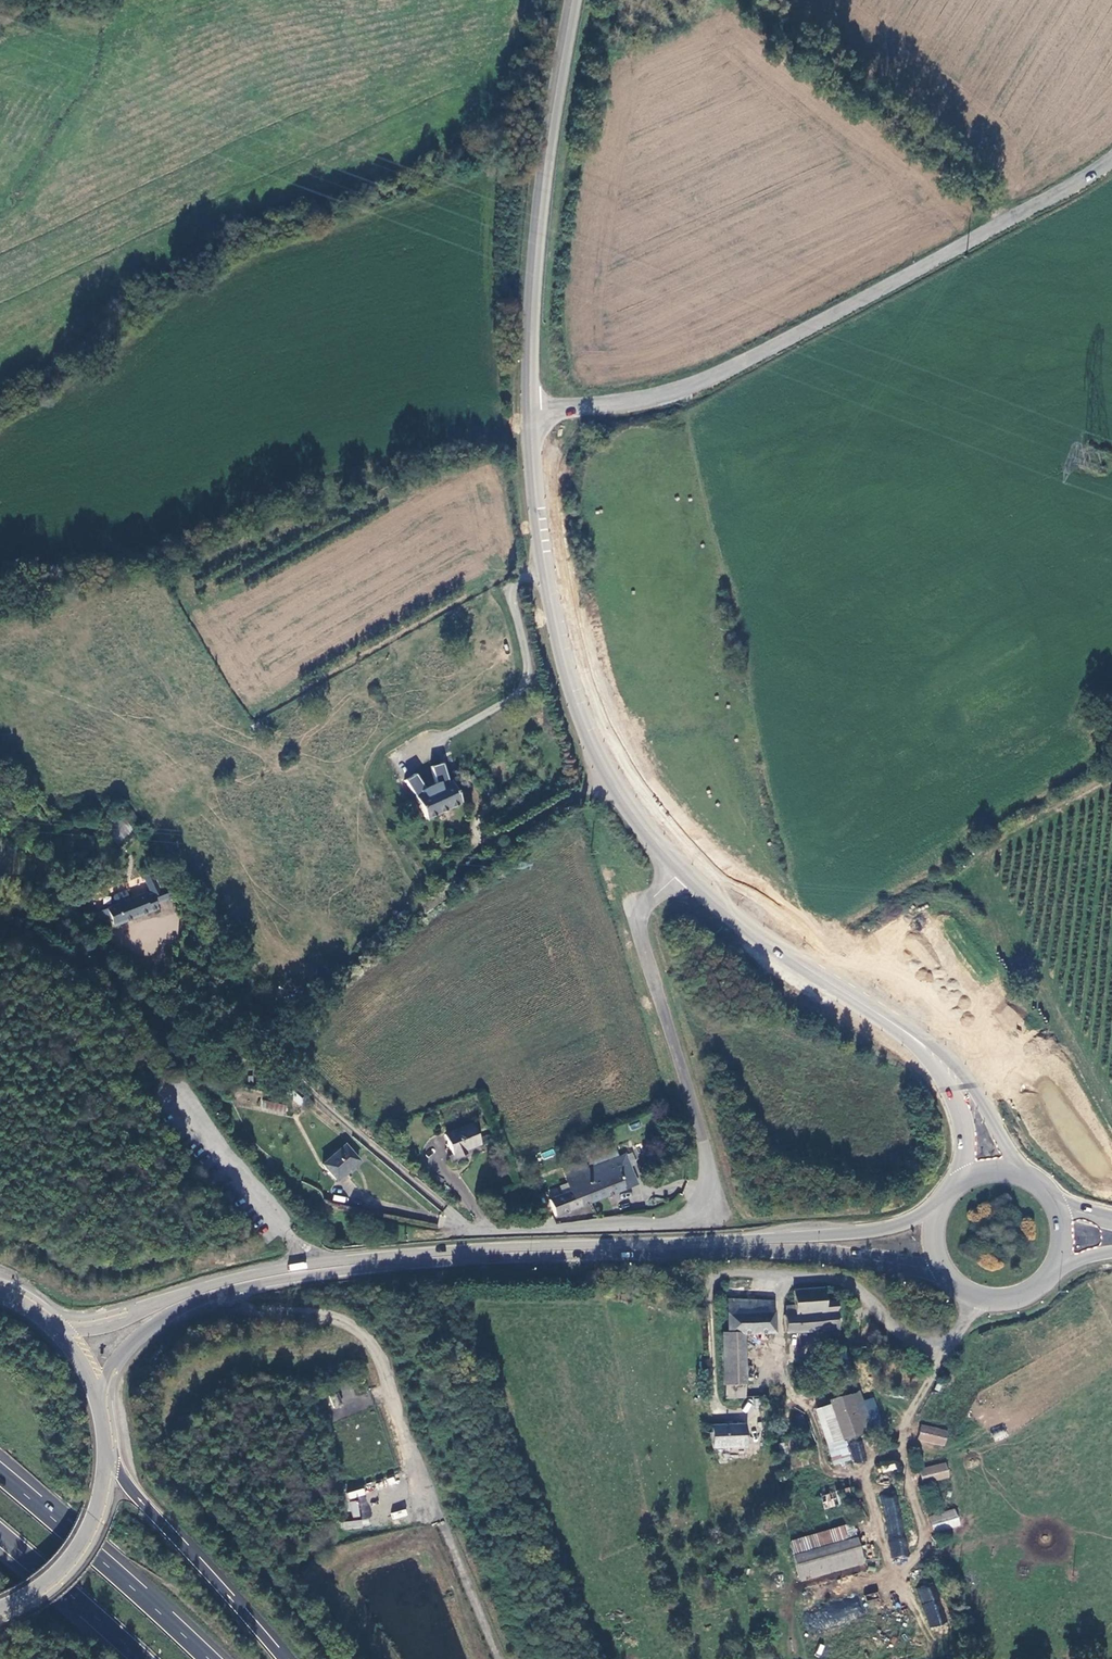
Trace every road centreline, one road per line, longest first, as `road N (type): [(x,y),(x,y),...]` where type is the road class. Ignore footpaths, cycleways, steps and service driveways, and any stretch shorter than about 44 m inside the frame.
road 1 (unclassified): [(1111,158),(696,383),(530,411)]
road 2 (residential): [(683,871),(649,904),(641,927),(706,1151),(700,1204),(665,1226),(457,1226)]
road 3 (primary): [(683,871),(610,778),(571,685),(551,598),(530,411)]
road 4 (primary): [(315,1272),(765,1244)]
road 5 (primary): [(530,411),(541,195),(572,0)]
road 6 (track): [(782,0),(1034,206)]
road 7 (track): [(786,1279),(853,1288),(912,1341),(945,1349),(903,1449)]
road 8 (trunk): [(209,1658),(0,1475)]
road 9 (trunk): [(282,1658),(110,1457)]
road 10 (unclassified): [(315,1272),(159,1087)]
road 11 (primary): [(874,1011),(777,949),(683,871)]
road 12 (track): [(786,1279),(727,1276),(712,1291),(719,1408),(756,1407)]
road 13 (primary): [(1027,1176),(950,1060),(874,1011)]
road 14 (track): [(159,1087),(74,975),(52,955),(0,936)]
road 15 (primary): [(874,1011),(917,1048),(954,1097),(967,1147),(958,1182)]
road 16 (primary): [(0,1613),(41,1589),(78,1552),(101,1505),(110,1457)]
road 17 (trunk): [(0,1535),(142,1658)]
road 18 (primary): [(765,1244),(942,1273)]
road 19 (primary): [(936,1211),(875,1231),(765,1244)]
road 20 (track): [(903,1449),(879,1458),(861,1479),(900,1581)]
road 21 (primary): [(197,1296),(96,1326),(55,1324)]
road 22 (track): [(900,1581),(927,1532),(903,1449)]
road 23 (primary): [(100,1395),(137,1340),(197,1296)]
road 24 (track): [(900,1581),(912,1616),(898,1628),(840,1643),(826,1658)]
road 25 (track): [(756,1407),(781,1358),(786,1279)]
road 26 (track): [(1111,1106),(1049,997)]
road 27 (primary): [(197,1296),(315,1272)]

